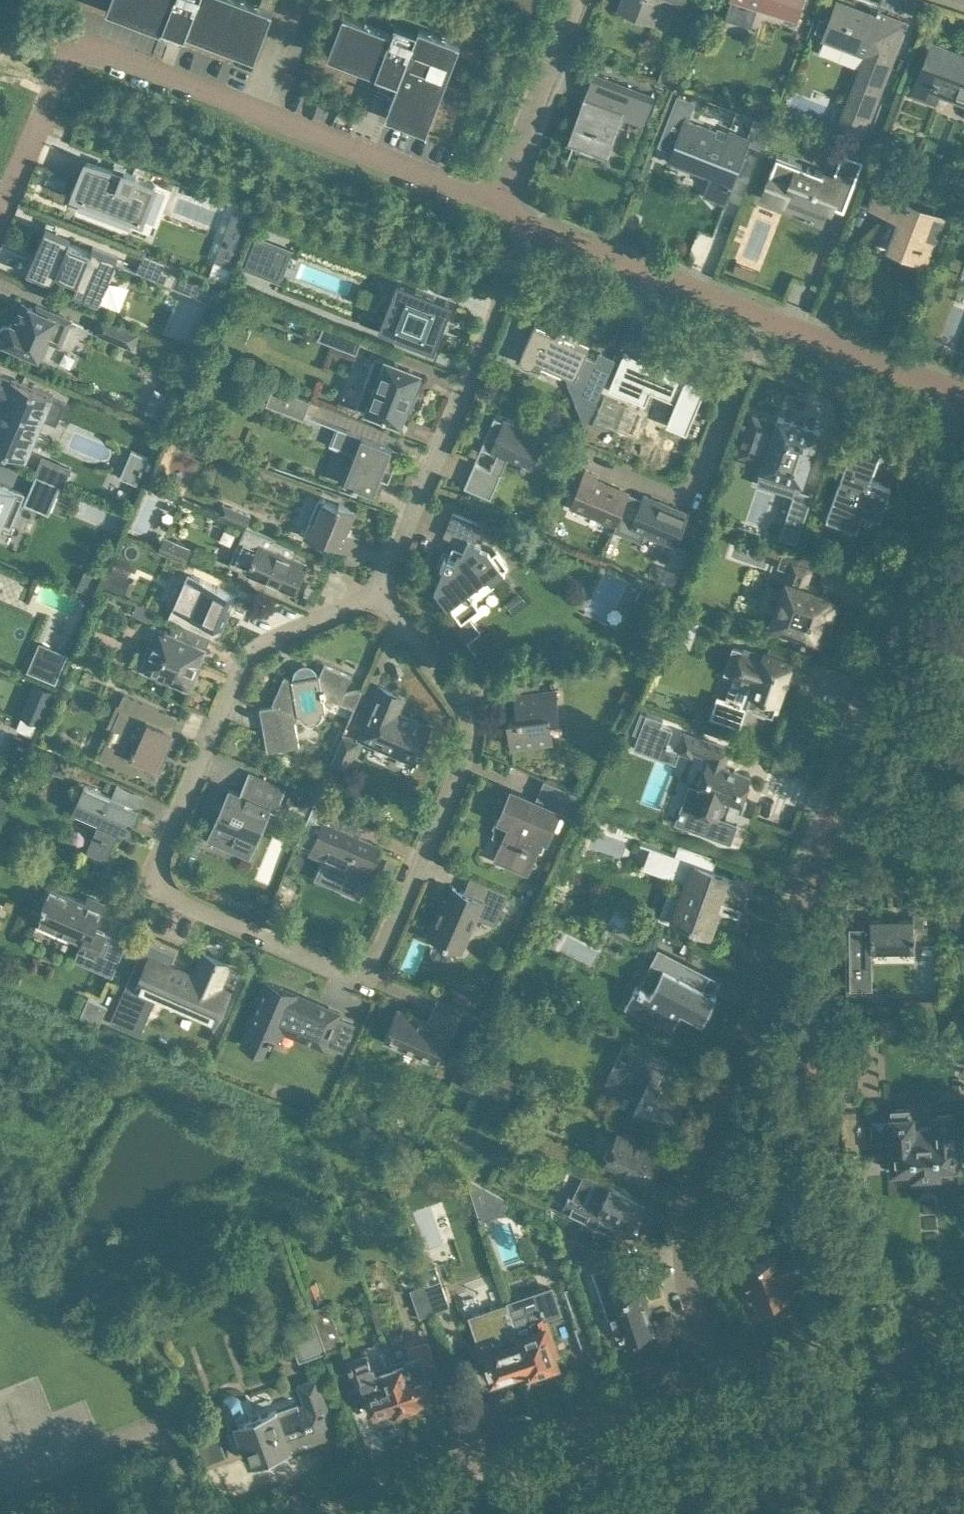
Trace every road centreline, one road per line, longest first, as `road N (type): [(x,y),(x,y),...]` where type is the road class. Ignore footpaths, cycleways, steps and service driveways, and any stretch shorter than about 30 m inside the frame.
road 1 (residential): [(379,594),(472,715),(473,741),(381,957),(364,971),(339,972),(175,900),(158,884),(158,856),(245,660),(264,642),(359,601)]
road 2 (residential): [(497,203),(79,50),(63,61),(0,209)]
road 3 (residential): [(730,1414),(684,1254),(691,1213),(829,829)]
road 4 (residential): [(963,397),(528,227)]
road 5 (residential): [(829,829),(963,447)]
road 6 (residential): [(379,594),(528,227)]
road 7 (tertiary): [(431,1513),(730,1414)]
road 8 (tertiary): [(730,1414),(911,1356),(963,1352)]
road 9 (residential): [(497,203),(577,0)]
road 10 (residential): [(829,829),(963,827)]

